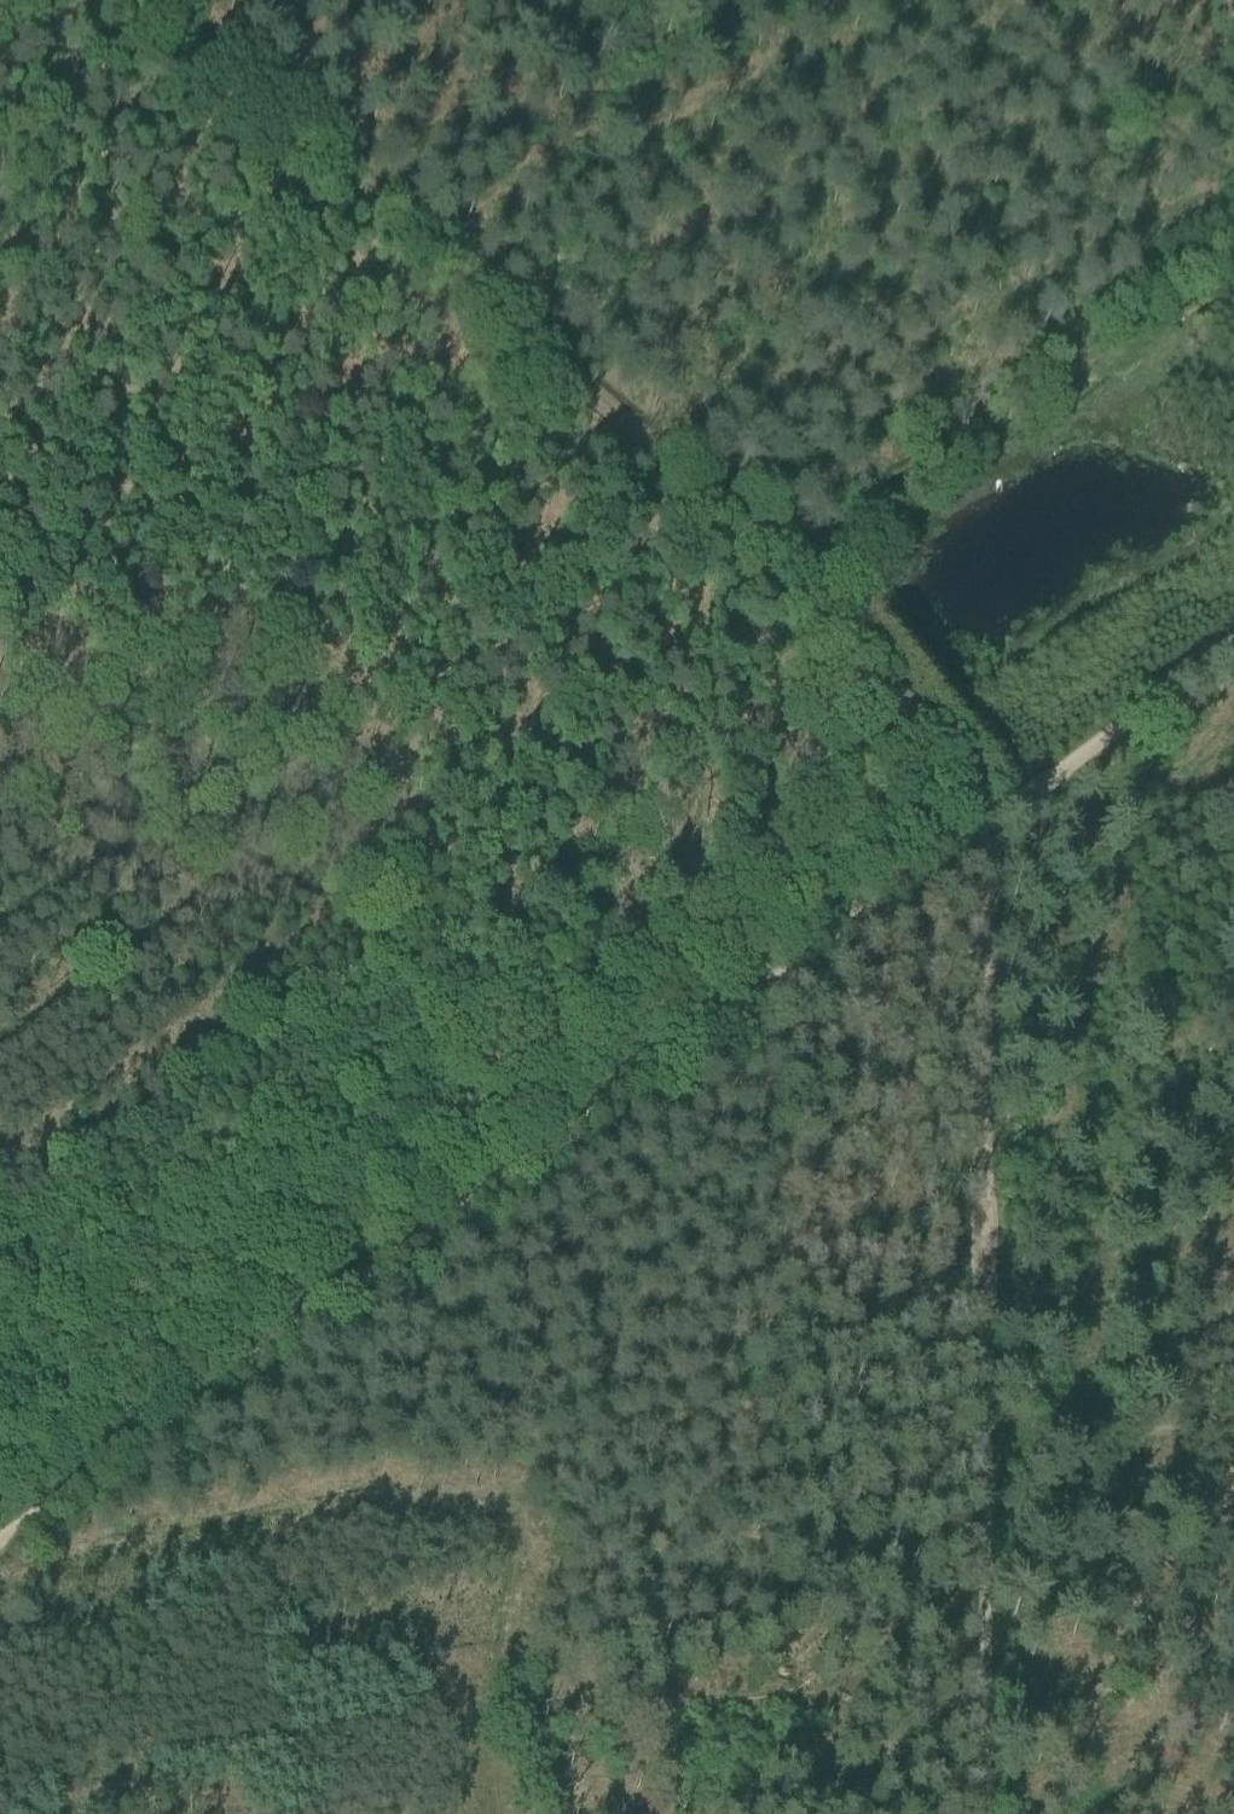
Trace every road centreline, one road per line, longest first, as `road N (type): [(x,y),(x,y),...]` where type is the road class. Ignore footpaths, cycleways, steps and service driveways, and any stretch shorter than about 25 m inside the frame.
road 1 (track): [(0,1544),(676,1063),(992,826)]
road 2 (track): [(133,0),(802,587),(992,826)]
road 3 (track): [(1233,1424),(991,1418),(992,826)]
road 4 (track): [(992,826),(1233,642)]

